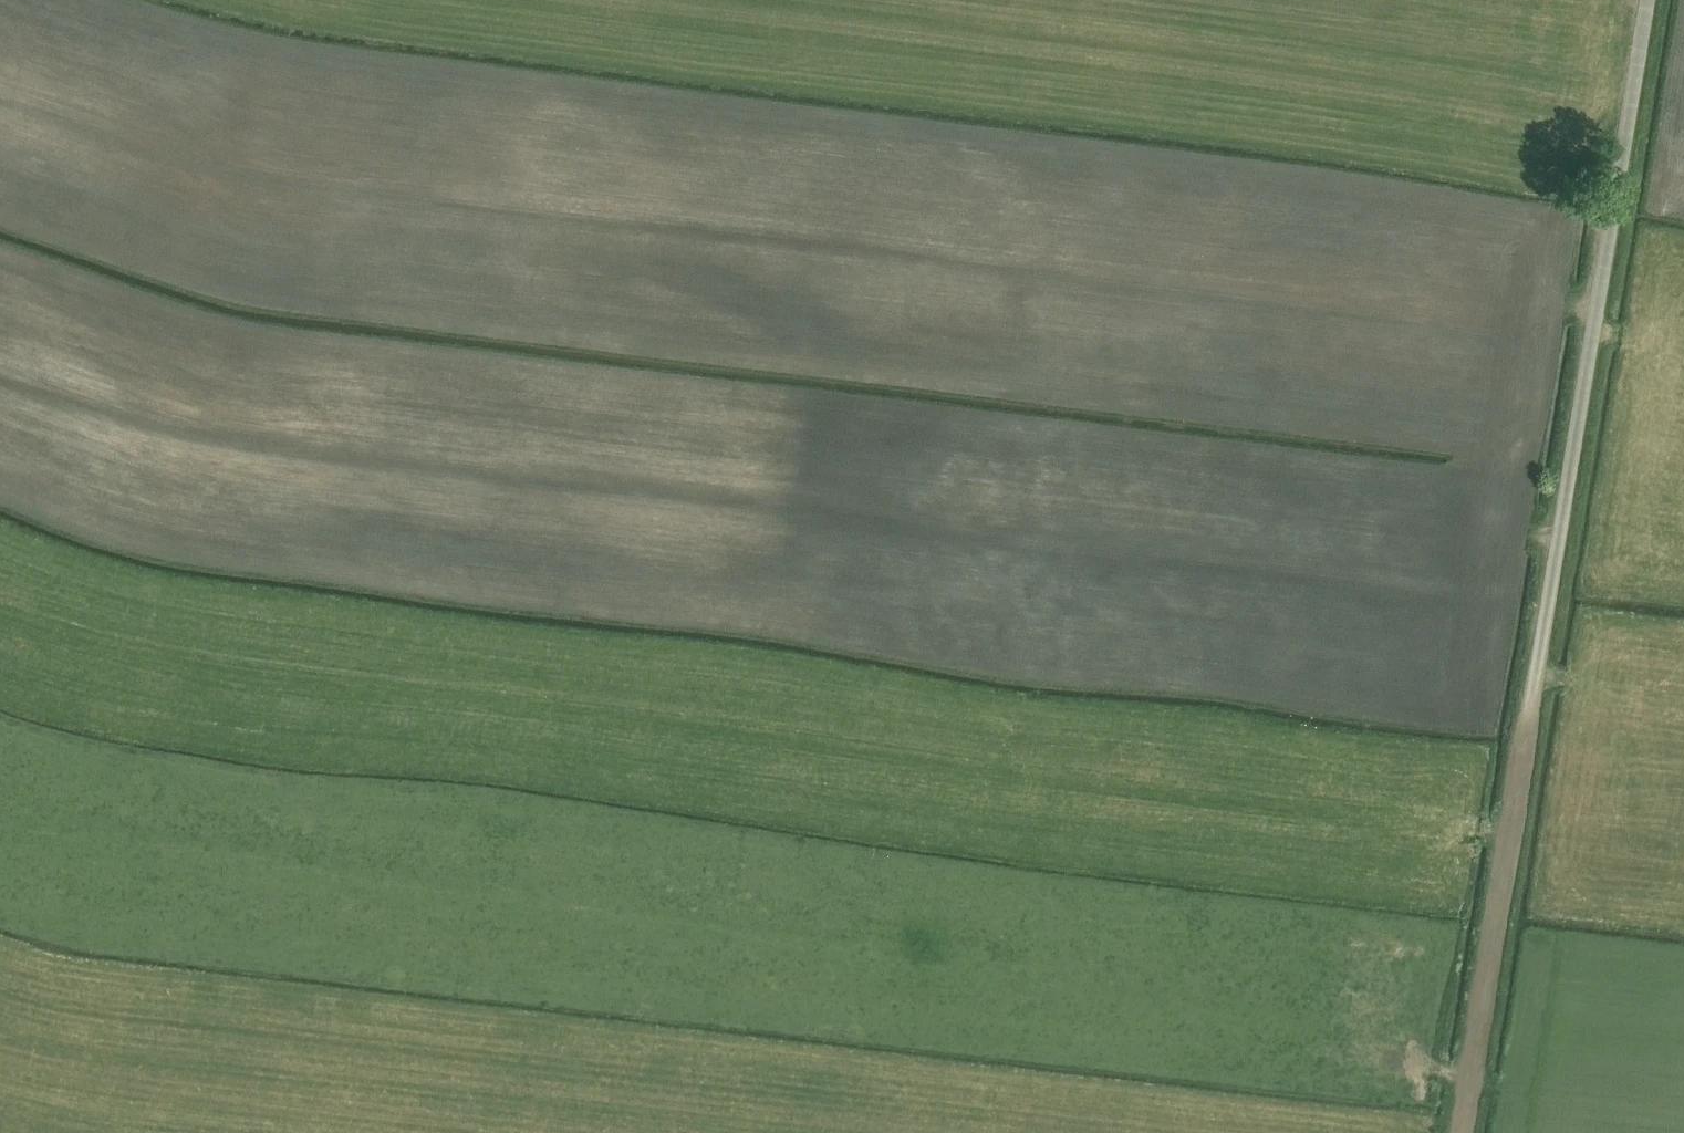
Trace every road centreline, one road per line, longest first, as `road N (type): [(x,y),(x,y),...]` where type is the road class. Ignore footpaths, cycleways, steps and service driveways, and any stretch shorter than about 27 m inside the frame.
road 1 (unclassified): [(1649,0),(1462,1132)]

